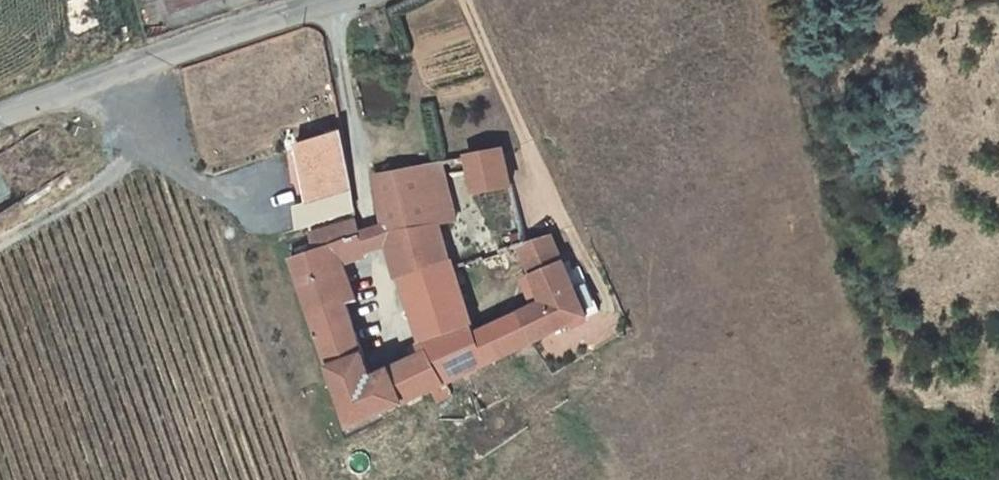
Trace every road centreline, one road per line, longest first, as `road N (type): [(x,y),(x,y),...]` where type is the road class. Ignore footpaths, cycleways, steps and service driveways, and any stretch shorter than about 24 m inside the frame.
road 1 (tertiary): [(0,120),(333,0)]

